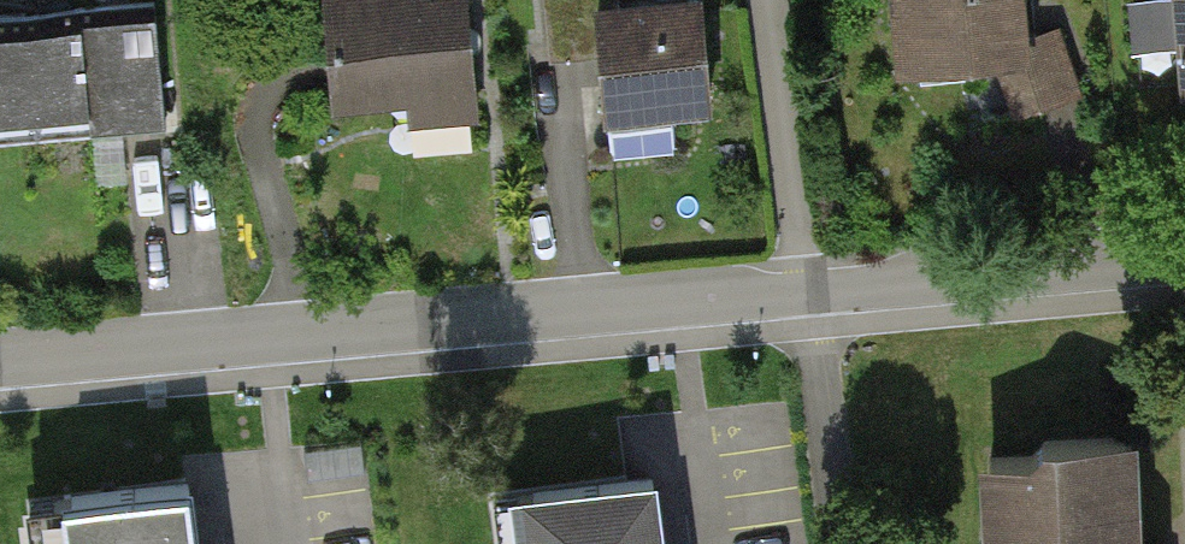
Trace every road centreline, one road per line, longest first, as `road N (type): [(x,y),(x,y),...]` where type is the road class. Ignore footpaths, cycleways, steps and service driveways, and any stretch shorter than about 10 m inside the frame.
road 1 (residential): [(0,360),(1184,256)]

